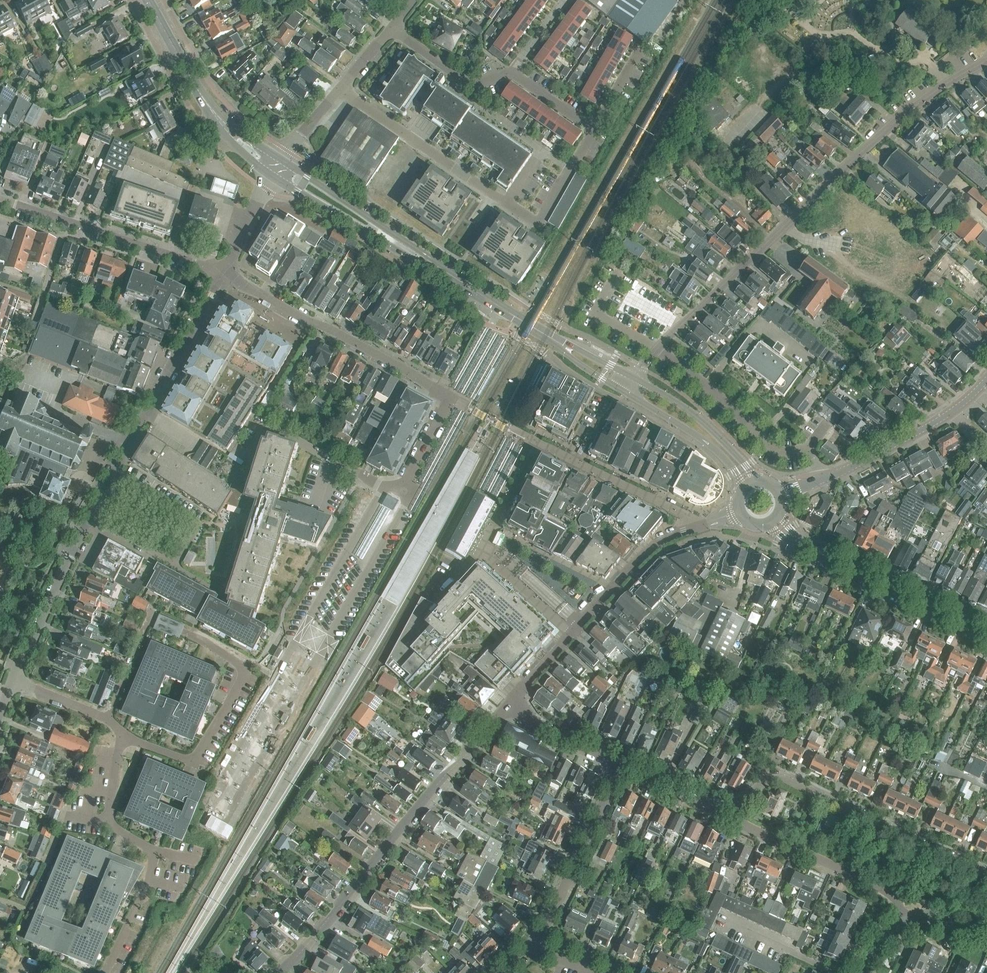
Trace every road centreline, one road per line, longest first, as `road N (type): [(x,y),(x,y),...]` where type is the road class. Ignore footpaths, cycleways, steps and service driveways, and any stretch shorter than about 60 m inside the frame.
road 1 (unclassified): [(14,682),(90,519),(224,274)]
road 2 (residential): [(689,527),(678,512),(536,444),(482,550),(574,634)]
road 3 (tertiary): [(628,386),(274,167)]
road 4 (residential): [(281,972),(517,696)]
road 5 (residential): [(405,484),(451,400),(224,274)]
road 6 (residential): [(986,878),(792,783),(756,793),(728,820)]
road 7 (residential): [(787,225),(922,101),(986,60)]
road 8 (tertiary): [(986,636),(787,534),(776,522)]
road 9 (unclassified): [(224,274),(0,201)]
road 10 (tertiary): [(274,167),(211,115),(147,0)]
road 11 (residential): [(899,926),(873,884),(728,820)]
road 12 (residential): [(641,369),(787,225)]
road 13 (residential): [(527,947),(615,767)]
road 14 (residential): [(781,497),(957,409)]
road 15 (residential): [(120,734),(190,765),(246,672)]
road 16 (residential): [(274,167),(391,27)]
road 17 (residential): [(111,967),(155,854),(110,823)]
road 18 (tertiary): [(751,486),(705,432),(628,386)]
road 19 (residential): [(574,634),(647,554),(689,527)]
road 20 (unclassified): [(512,68),(483,88),(391,27)]
road 21 (residential): [(728,820),(615,767)]
road 22 (residential): [(615,767),(537,727),(517,696)]

